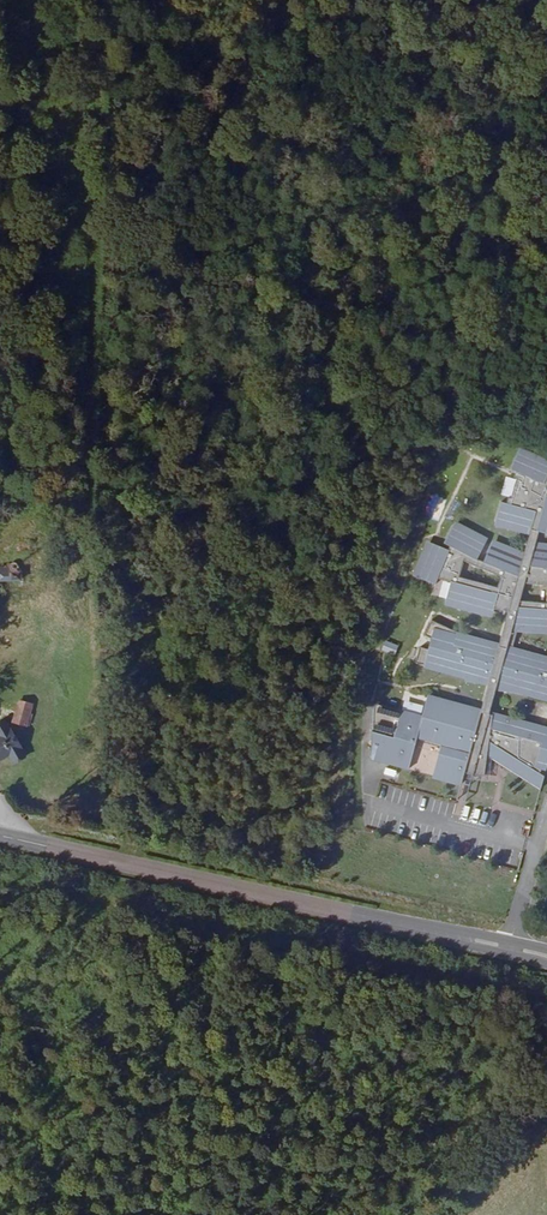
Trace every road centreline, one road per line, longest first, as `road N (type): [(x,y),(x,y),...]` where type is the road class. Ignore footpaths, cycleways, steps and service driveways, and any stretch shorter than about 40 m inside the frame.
road 1 (secondary): [(0,835),(513,949)]

